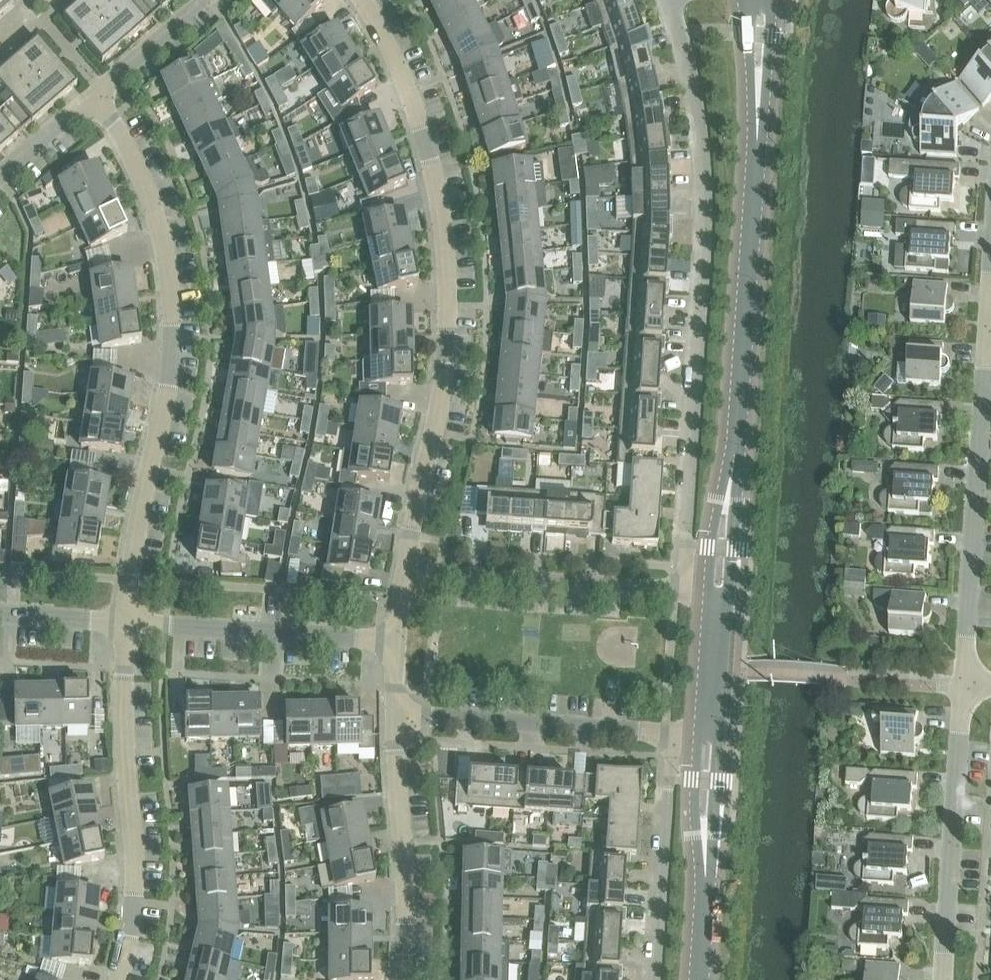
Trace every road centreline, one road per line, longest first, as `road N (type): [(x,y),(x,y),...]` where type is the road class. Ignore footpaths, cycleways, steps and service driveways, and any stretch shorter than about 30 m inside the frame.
road 1 (residential): [(672,0),(707,164),(709,272),(684,593)]
road 2 (unclassified): [(719,596),(757,0)]
road 3 (residential): [(406,573),(449,350),(450,234),(415,100),(363,0)]
road 4 (residential): [(132,626),(175,332),(170,272),(146,184),(99,100)]
road 5 (residential): [(970,687),(990,328)]
road 6 (residential): [(126,979),(139,884),(128,763),(132,626)]
road 7 (residential): [(948,979),(970,687)]
road 8 (residential): [(393,717),(675,735)]
road 9 (residential): [(684,593),(406,573)]
road 10 (residential): [(395,642),(132,626)]
road 11 (residential): [(400,979),(393,717)]
road 12 (residential): [(656,979),(675,735)]
road 13 (unclassified): [(697,979),(709,738)]
road 14 (residential): [(99,100),(211,0)]
road 15 (unclassified): [(709,738),(719,596)]
road 16 (residential): [(132,626),(0,618)]
road 17 (residential): [(0,184),(99,100)]

